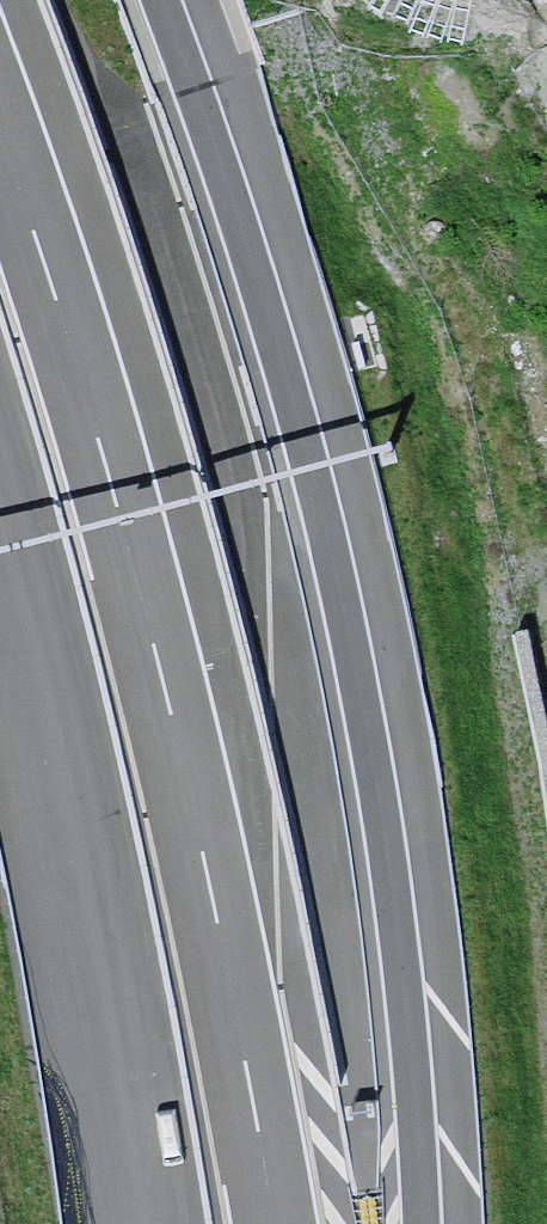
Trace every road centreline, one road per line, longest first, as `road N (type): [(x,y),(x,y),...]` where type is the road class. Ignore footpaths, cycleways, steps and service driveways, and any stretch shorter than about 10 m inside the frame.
road 1 (motorway): [(419,1223),(388,877),(336,576),(253,265),(160,0)]
road 2 (motorway): [(274,1223),(156,650),(39,241),(0,135)]
road 3 (motorway): [(0,525),(54,715),(112,998),(143,1223)]

